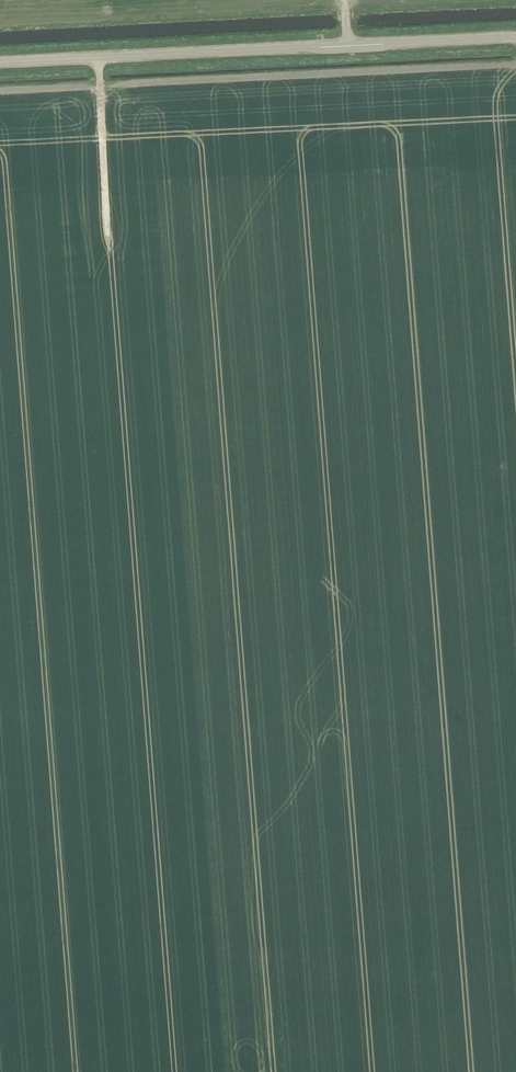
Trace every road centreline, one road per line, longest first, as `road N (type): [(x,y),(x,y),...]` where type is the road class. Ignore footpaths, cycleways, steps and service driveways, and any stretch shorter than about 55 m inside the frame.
road 1 (unclassified): [(0,63),(515,39)]

